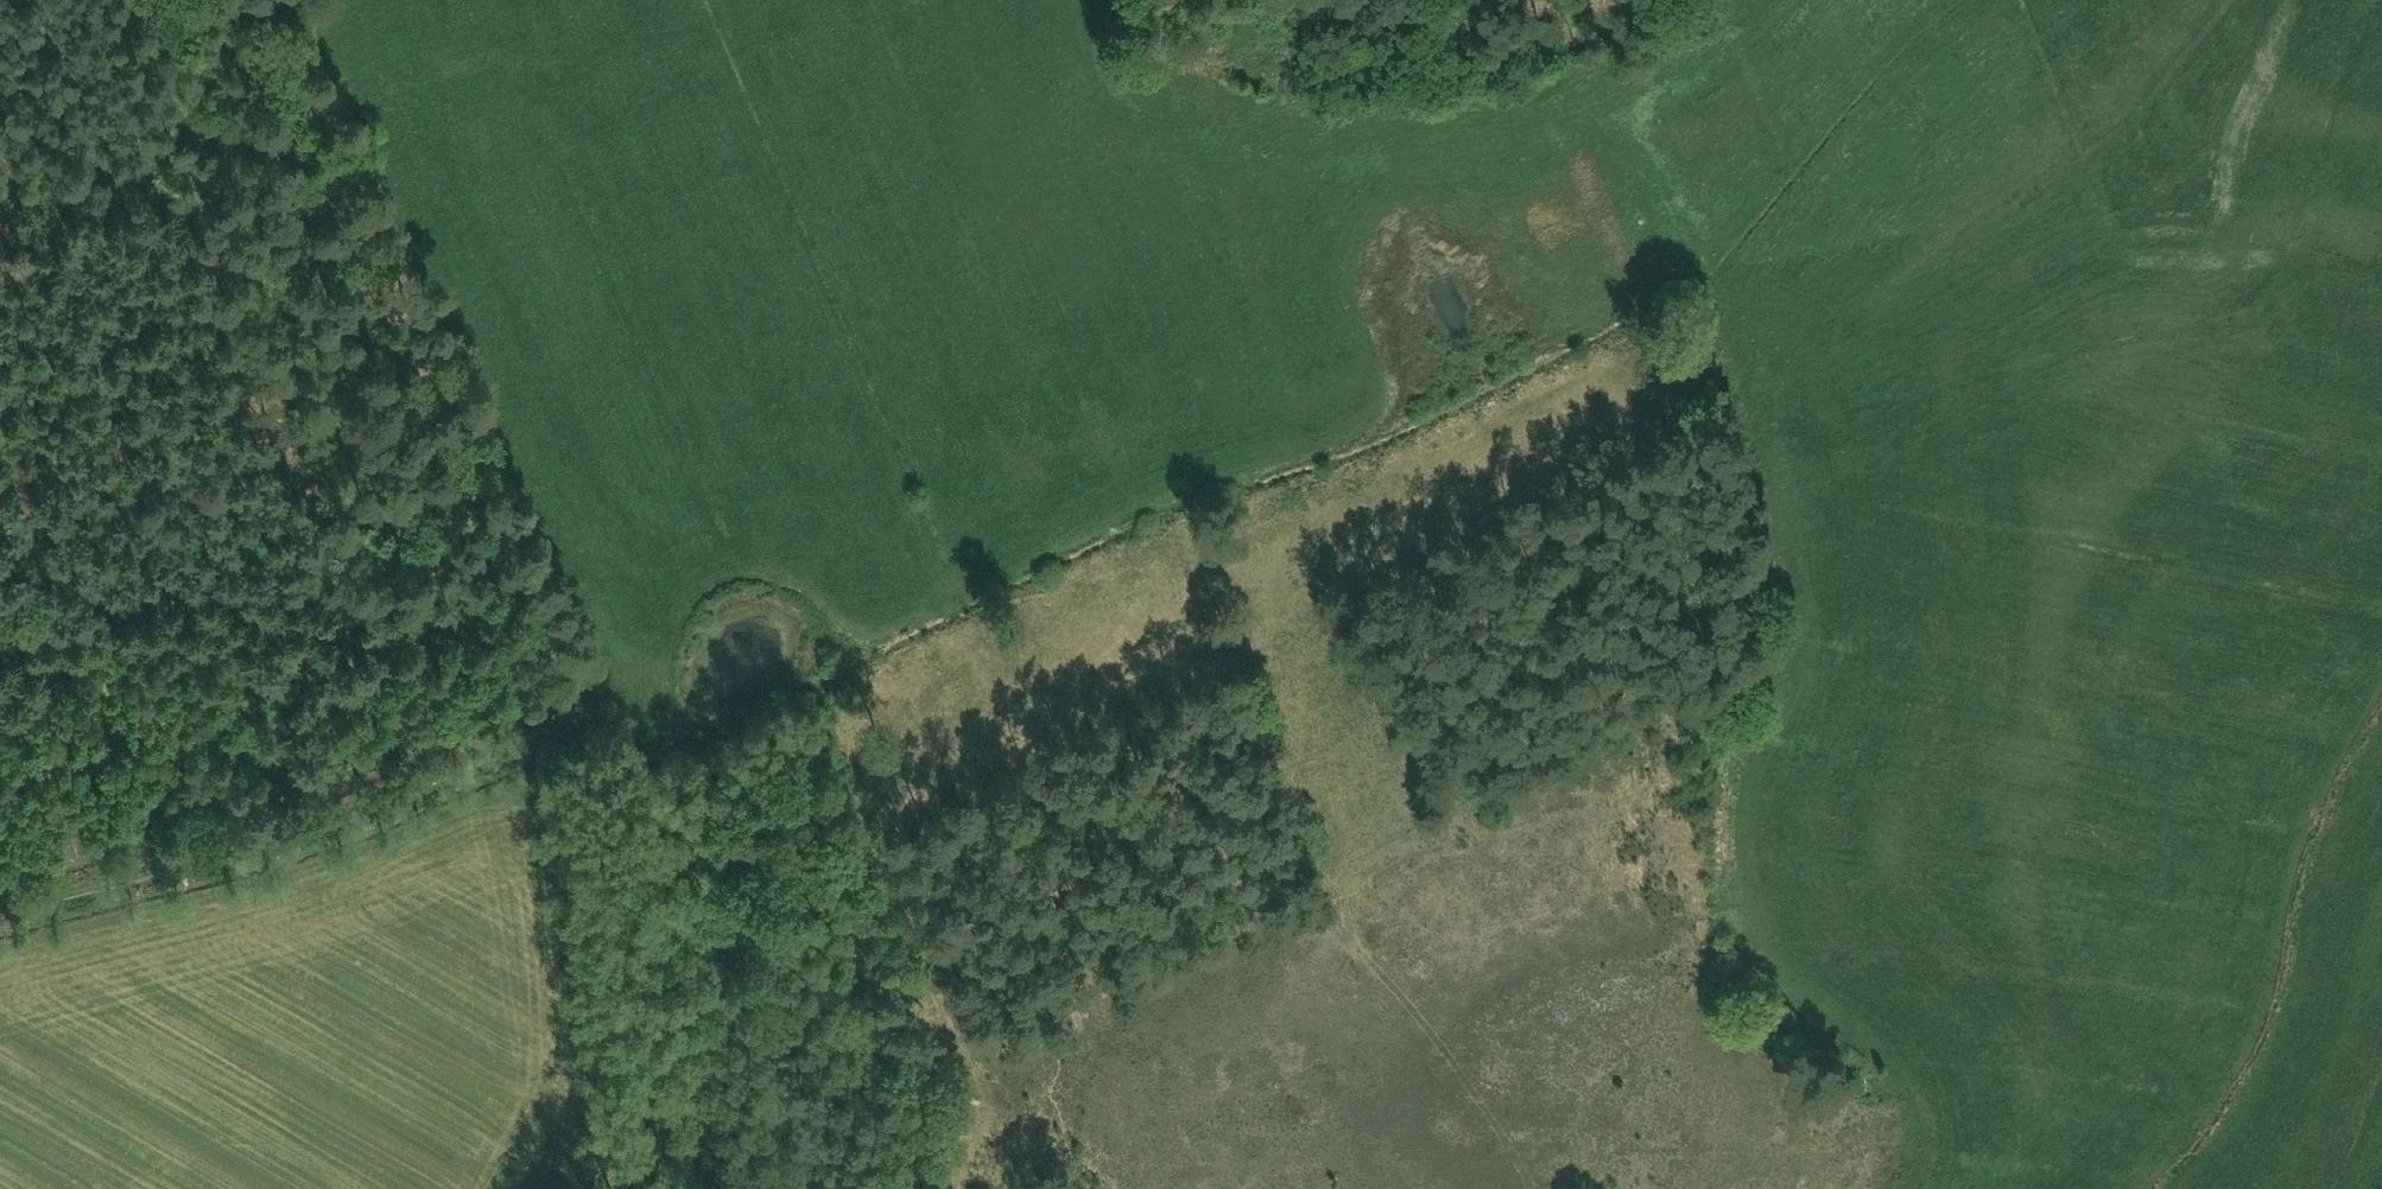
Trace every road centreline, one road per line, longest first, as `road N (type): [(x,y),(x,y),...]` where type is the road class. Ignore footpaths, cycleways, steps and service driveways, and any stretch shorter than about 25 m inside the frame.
road 1 (track): [(578,714),(258,0)]
road 2 (track): [(578,714),(320,828),(0,914)]
road 3 (track): [(624,1188),(650,1072),(647,1011),(621,861),(594,746),(578,714)]

